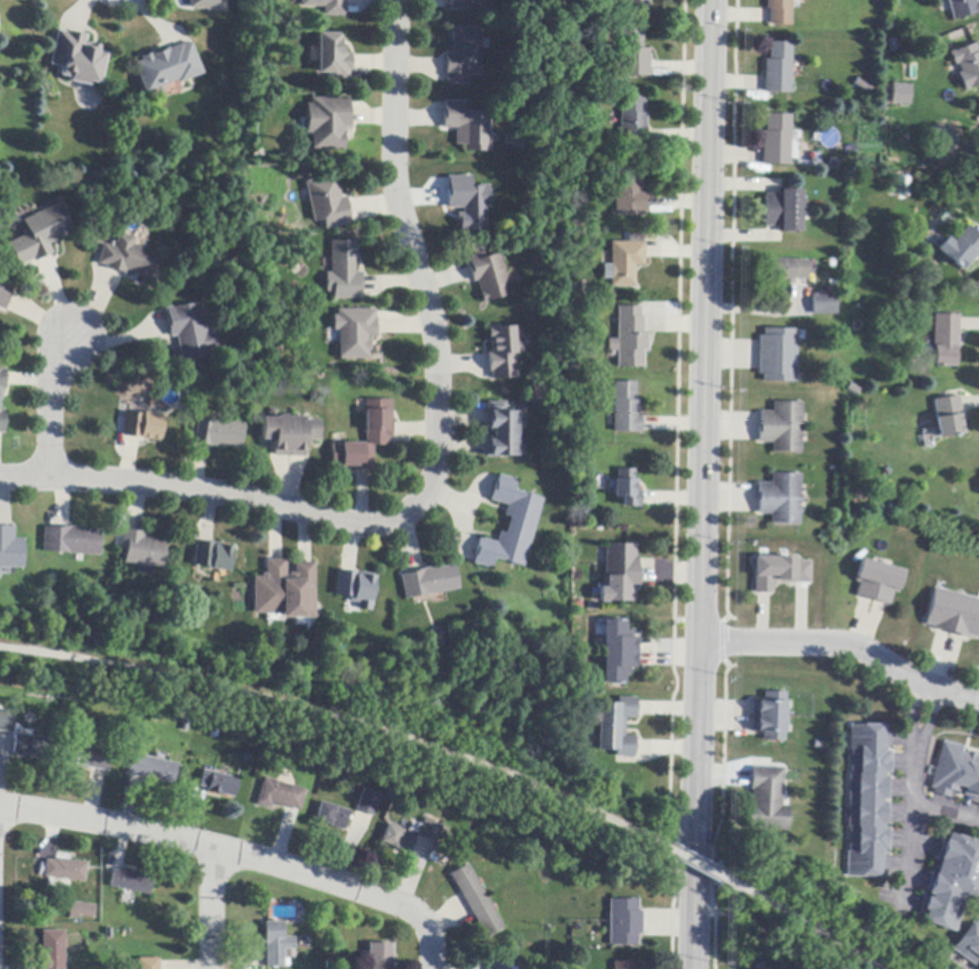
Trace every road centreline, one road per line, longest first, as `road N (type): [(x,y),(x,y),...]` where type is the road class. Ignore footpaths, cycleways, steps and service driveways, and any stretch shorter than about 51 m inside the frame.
road 1 (tertiary): [(694,968),(710,0)]
road 2 (residential): [(398,0),(396,188),(437,347),(438,471),(424,505),(400,521),(359,526),(229,495),(49,479)]
road 3 (residential): [(428,968),(428,923),(344,885),(110,824),(0,808)]
road 4 (residential): [(699,643),(841,645),(930,688),(978,701)]
road 5 (residential): [(49,479),(53,376),(69,342)]
road 6 (residential): [(211,968),(212,849)]

